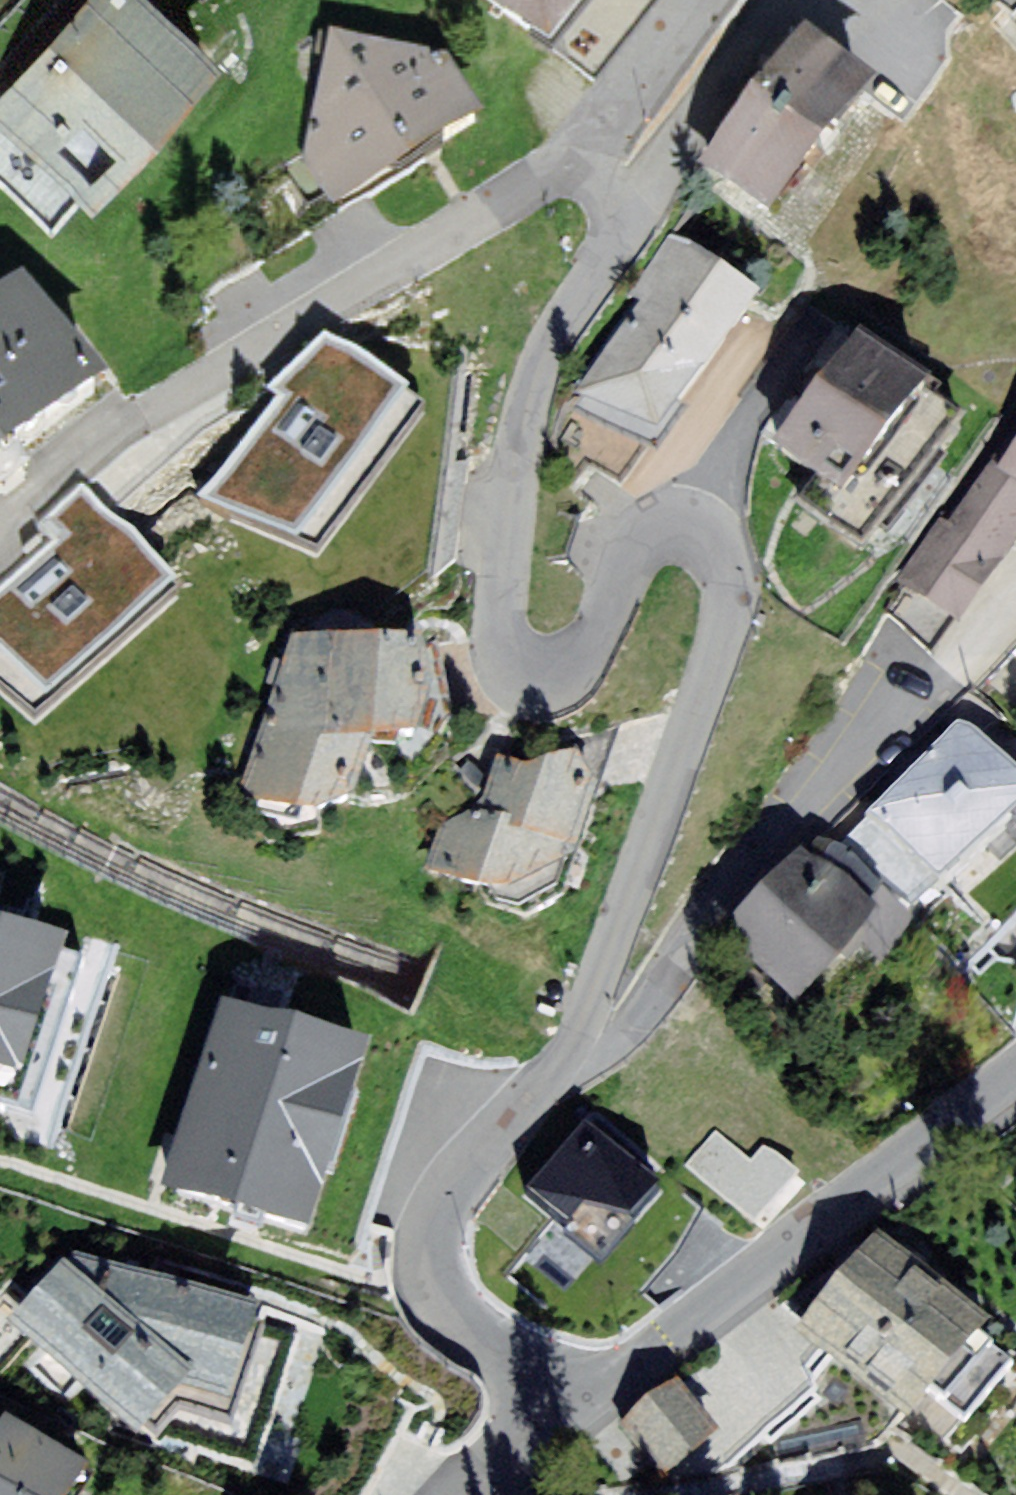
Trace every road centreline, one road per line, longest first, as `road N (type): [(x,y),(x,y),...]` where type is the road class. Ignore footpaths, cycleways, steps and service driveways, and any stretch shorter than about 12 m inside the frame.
road 1 (residential): [(571,1402),(442,1322),(429,1301),(419,1250),(434,1200),(451,1178),(575,1042),(728,612),(732,588),(722,550),(683,528),(636,544),(579,663),(536,672),(504,643),(531,382),(553,330),(611,243),(617,202),(607,186),(591,171),(546,172),(125,425),(0,521)]
road 2 (residential): [(571,1402),(1015,1072)]
road 3 (residential): [(448,1494),(571,1402)]

